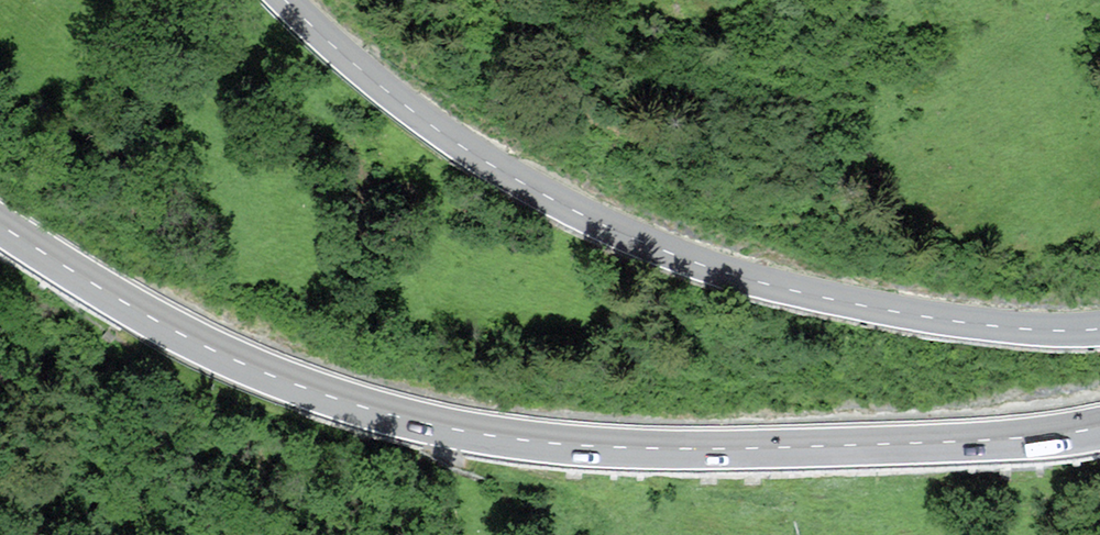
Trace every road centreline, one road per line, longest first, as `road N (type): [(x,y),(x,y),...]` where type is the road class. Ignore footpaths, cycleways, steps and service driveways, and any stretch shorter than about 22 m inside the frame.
road 1 (primary): [(1099,432),(1036,443),(677,451),(447,433),(276,380),(196,344),(0,227)]
road 2 (primary): [(285,0),(417,120),(511,180),(680,258),(770,287),(866,305),(998,327),(1099,330)]

